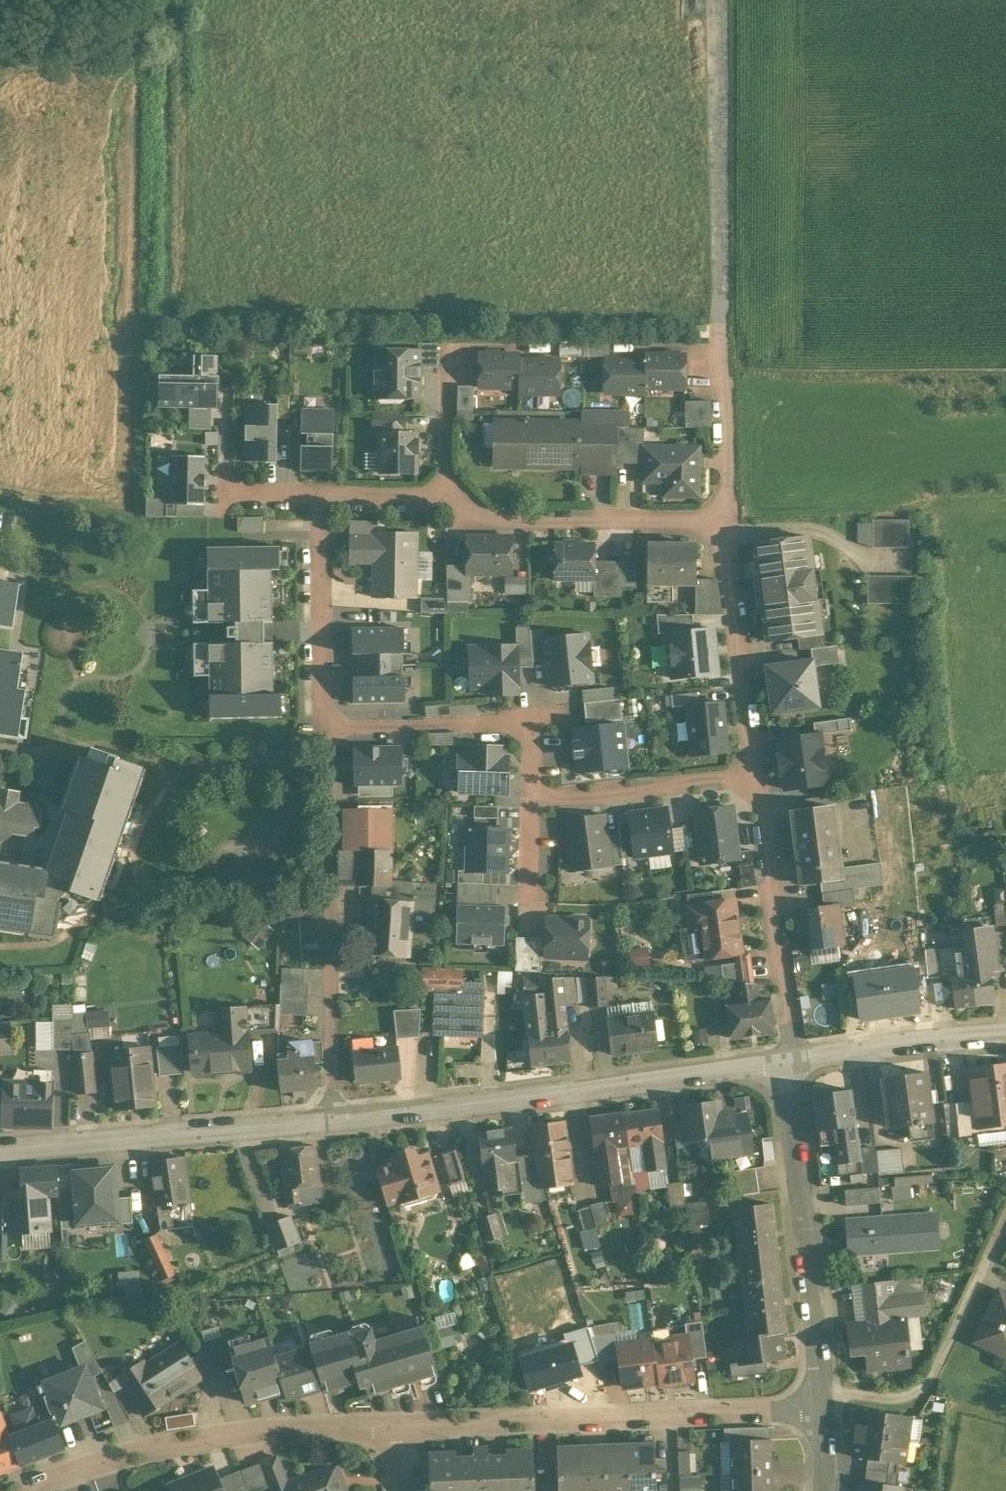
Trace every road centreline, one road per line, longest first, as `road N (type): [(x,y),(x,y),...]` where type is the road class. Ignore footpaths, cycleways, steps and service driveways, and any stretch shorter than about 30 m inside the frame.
road 1 (track): [(728,520),(713,0)]
road 2 (residential): [(796,1061),(332,1116)]
road 3 (residential): [(825,1410),(385,1425)]
road 4 (residential): [(330,727),(332,1116)]
road 5 (residential): [(385,1425),(149,1446),(16,1490)]
road 6 (residential): [(825,1410),(796,1061)]
road 7 (residential): [(332,1116),(0,1150)]
road 8 (residential): [(330,727),(542,722),(540,798)]
road 9 (residential): [(796,1061),(758,777)]
road 10 (residential): [(447,498),(490,518),(728,520)]
road 11 (residential): [(448,192),(719,193)]
road 12 (residential): [(758,777),(728,520)]
road 13 (residential): [(322,495),(330,727)]
road 14 (residential): [(540,798),(758,777)]
road 15 (residential): [(1005,1037),(796,1061)]
road 16 (residential): [(448,192),(449,0)]
road 17 (residential): [(181,0),(181,191)]
road 18 (residential): [(447,351),(448,192)]
road 19 (residential): [(317,37),(316,192)]
road 20 (residential): [(447,498),(447,351)]
road 21 (residential): [(181,191),(316,192)]
road 22 (residential): [(316,192),(448,192)]
road 23 (residential): [(322,495),(447,498)]
road 24 (residential): [(181,191),(179,315)]

